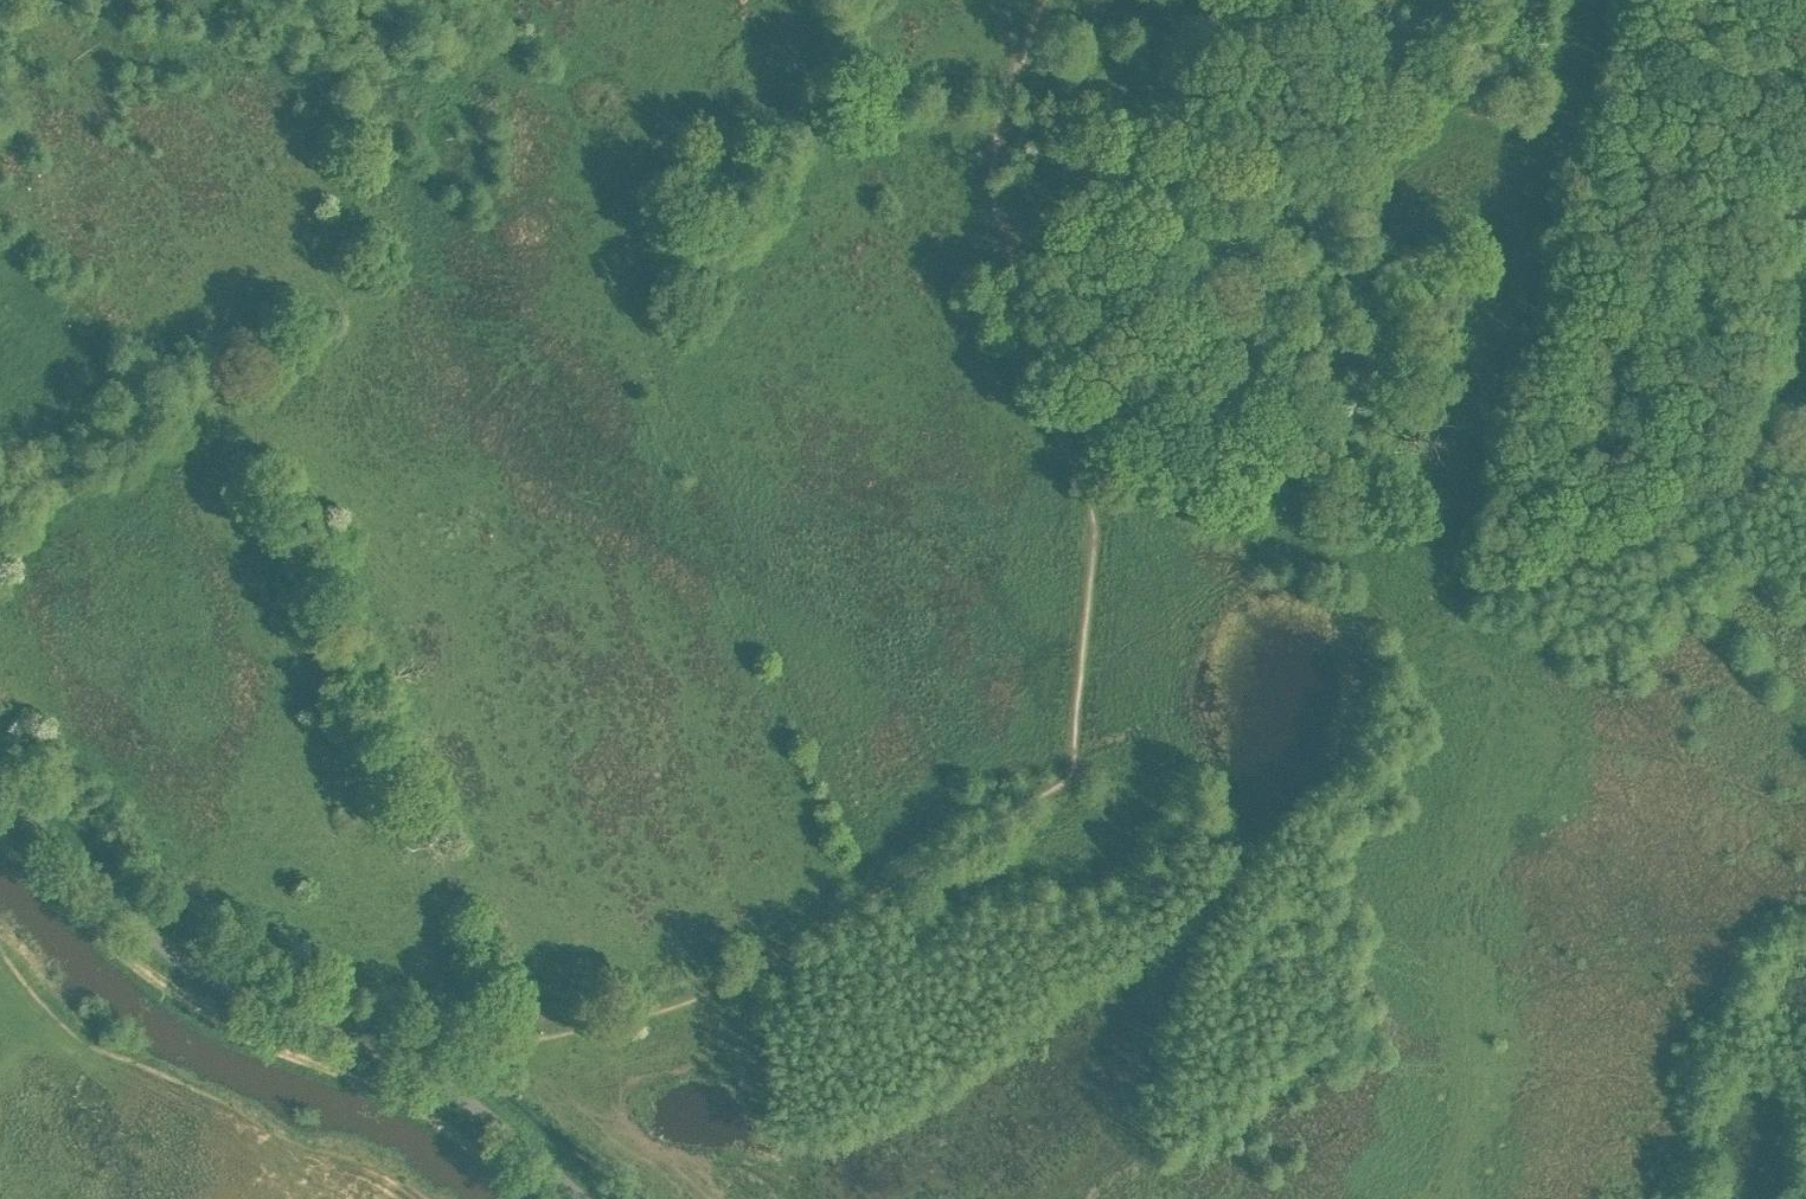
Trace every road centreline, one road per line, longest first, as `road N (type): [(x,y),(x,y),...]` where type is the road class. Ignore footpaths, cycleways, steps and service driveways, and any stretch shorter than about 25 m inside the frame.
road 1 (unclassified): [(0,793),(195,972),(432,1079)]
road 2 (unclassified): [(582,1198),(432,1079)]

